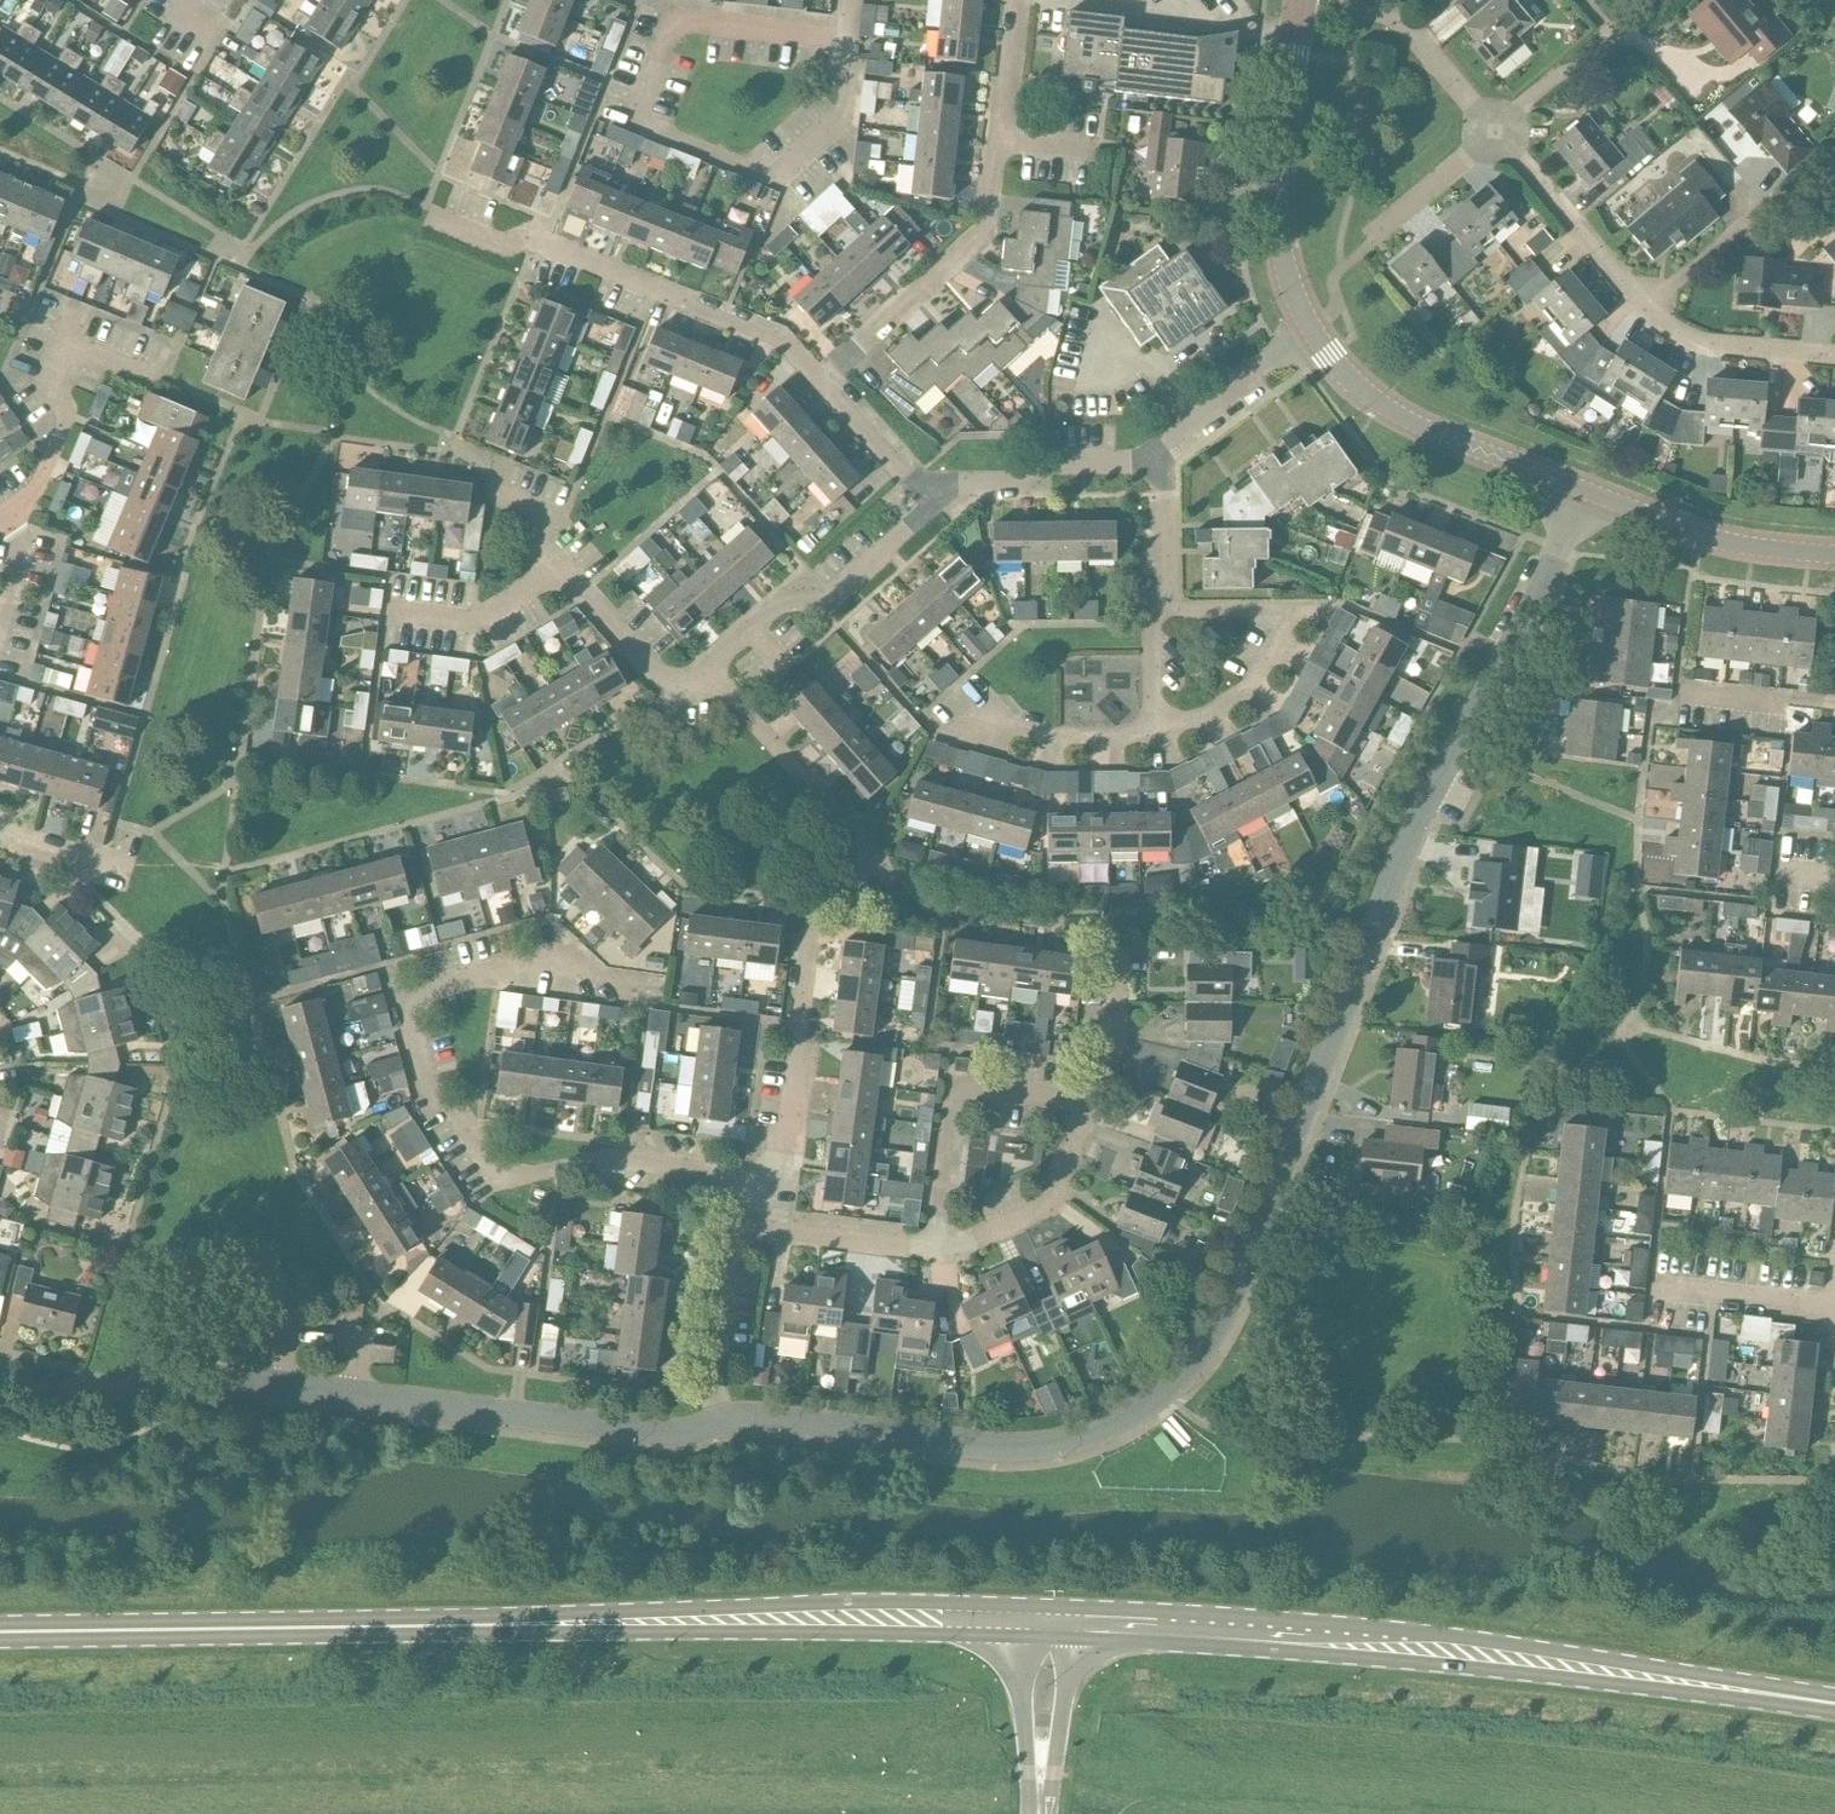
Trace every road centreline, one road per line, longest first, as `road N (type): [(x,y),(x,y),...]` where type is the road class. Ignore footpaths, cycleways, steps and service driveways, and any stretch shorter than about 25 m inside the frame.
road 1 (unclassified): [(725,1423),(758,1417),(990,1448),(1065,1443),(1135,1413),(1181,1378),(1214,1324),(1398,857),(1587,492)]
road 2 (secondary): [(1023,1622),(0,1634)]
road 3 (secondary): [(1834,1700),(1364,1641),(1072,1623)]
road 4 (residential): [(725,1423),(681,1437),(168,1371),(101,1401),(0,1378)]
road 5 (residential): [(752,1179),(605,1156),(517,1180),(490,1170),(418,1067),(408,1023),(429,996),(526,968),(650,997)]
road 6 (residential): [(752,1179),(788,1128),(806,950),(820,912),(843,886),(844,837),(705,670)]
road 7 (residential): [(824,380),(985,228),(1016,0)]
road 8 (residential): [(847,38),(845,110),(776,180),(642,128),(638,114),(674,18)]
road 9 (residential): [(430,209),(677,298),(824,380)]
road 10 (tertiary): [(1310,330),(1278,239),(1277,177),(1300,1)]
road 11 (tertiary): [(1587,492),(1360,397),(1310,330)]
road 12 (residential): [(1160,605),(1264,611),(1287,625),(1256,687),(1212,711),(1152,727)]
road 13 (residential): [(933,491),(924,513),(828,603),(778,601),(705,670)]
road 14 (residential): [(933,1251),(956,1085),(1091,1104)]
road 15 (residential): [(1,525),(31,498),(62,433),(49,379),(62,347),(141,375)]
road 16 (tertiary): [(1834,555),(1702,539),(1587,492)]
road 17 (residential): [(1495,127),(1398,17),(1300,1)]
road 18 (residential): [(1091,1104),(1052,1205),(933,1251)]
road 19 (residential): [(1644,309),(1495,127)]
road 20 (residential): [(933,491),(1015,485),(1045,463),(1154,462)]
road 21 (residential): [(1154,462),(1167,439),(1310,330)]
road 22 (residential): [(1834,358),(1722,350),(1679,335),(1644,309)]
road 23 (residential): [(705,670),(689,682),(640,662),(556,566)]
road 24 (residential): [(933,1251),(734,1227)]
road 25 (residential): [(1495,127),(1614,39),(1584,0)]
road 26 (residential): [(387,612),(461,621),(487,613),(556,566)]
road 27 (residential): [(1152,727),(1075,734),(972,723)]
road 28 (residential): [(674,18),(847,38)]
road 29 (residential): [(1373,244),(1495,127)]
road 30 (residential): [(1644,309),(1770,203)]
road 31 (residential): [(713,1385),(734,1227)]
road 32 (residential): [(824,380),(901,471),(933,491)]
road 33 (residential): [(1834,706),(1679,688)]
road 34 (unclassified): [(1042,1771),(1060,1738),(1072,1623)]
road 35 (unclassified): [(1023,1622),(1023,1711),(1042,1771)]
road 36 (residential): [(1160,605),(1170,578),(1167,491),(1154,462)]
road 37 (residential): [(1115,963),(1115,1032),(1091,1104)]
road 38 (residential): [(127,868),(0,830)]
road 39 (residential): [(1152,727),(1151,624),(1160,605)]
road 40 (residential): [(556,566),(544,519),(502,497),(497,473)]

